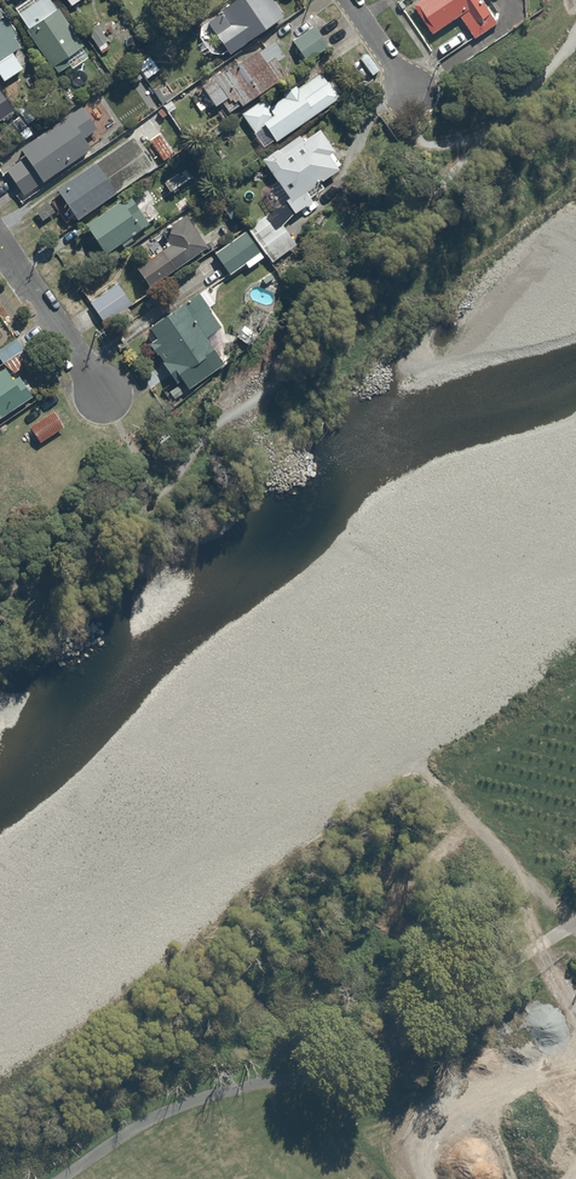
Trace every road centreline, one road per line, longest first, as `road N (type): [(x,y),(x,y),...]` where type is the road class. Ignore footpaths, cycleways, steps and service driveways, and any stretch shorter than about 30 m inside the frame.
road 1 (track): [(425,781),(506,868),(575,920)]
road 2 (residential): [(0,242),(100,386)]
road 3 (track): [(506,868),(575,1004)]

